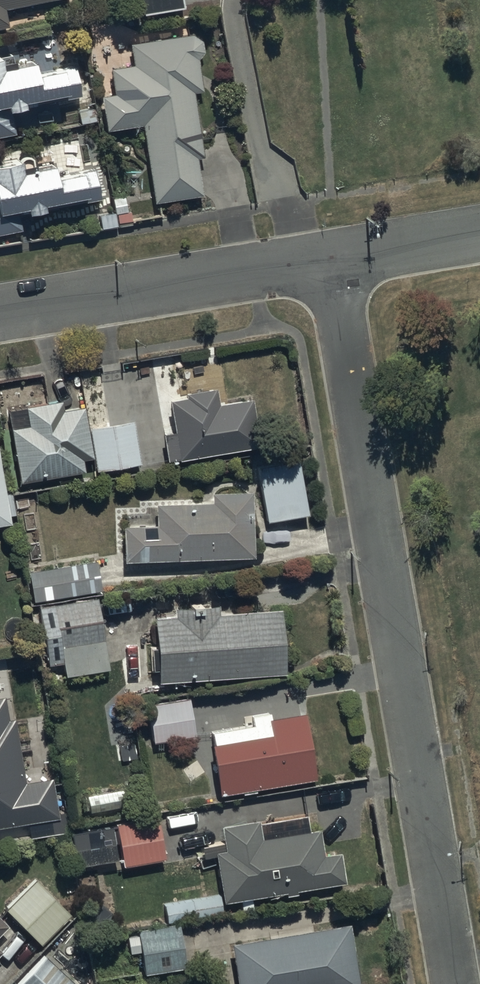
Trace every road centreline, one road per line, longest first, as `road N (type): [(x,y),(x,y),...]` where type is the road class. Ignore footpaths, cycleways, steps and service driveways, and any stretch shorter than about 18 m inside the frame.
road 1 (residential): [(325,259),(453,983)]
road 2 (residential): [(0,313),(283,266)]
road 3 (residential): [(237,0),(283,266)]
road 4 (residential): [(325,259),(479,234)]

